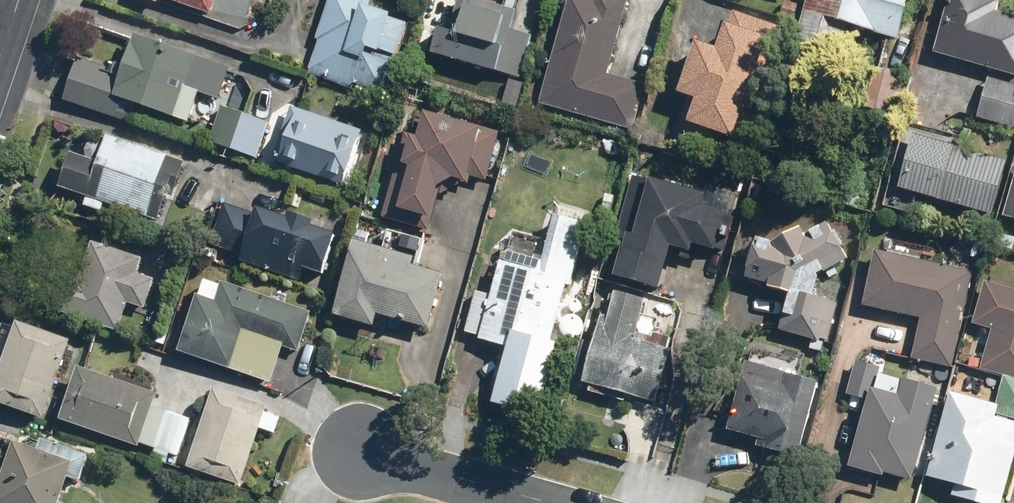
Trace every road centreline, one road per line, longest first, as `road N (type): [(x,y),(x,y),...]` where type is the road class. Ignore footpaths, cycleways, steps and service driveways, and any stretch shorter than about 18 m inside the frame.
road 1 (residential): [(550,502),(364,450)]

